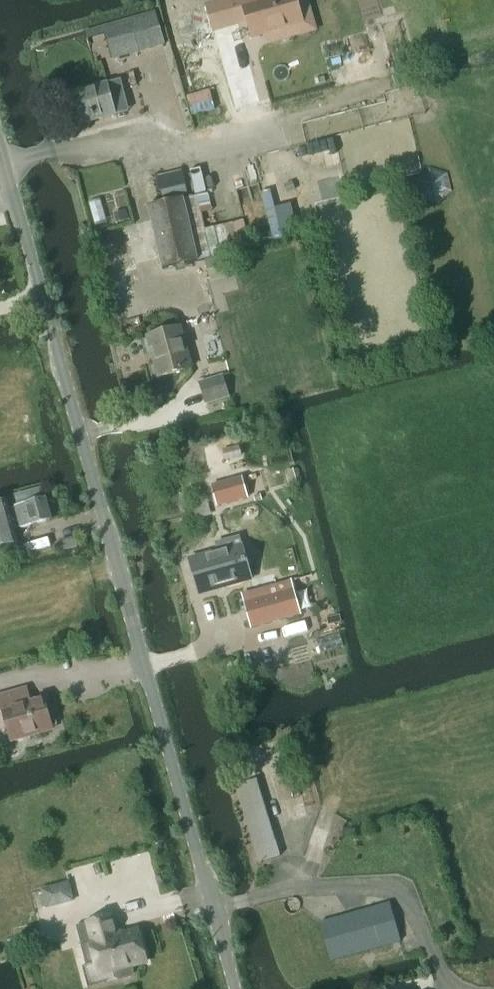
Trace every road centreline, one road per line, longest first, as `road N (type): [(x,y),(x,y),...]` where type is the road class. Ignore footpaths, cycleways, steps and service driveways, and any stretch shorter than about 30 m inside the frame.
road 1 (tertiary): [(234,988),(0,145)]

